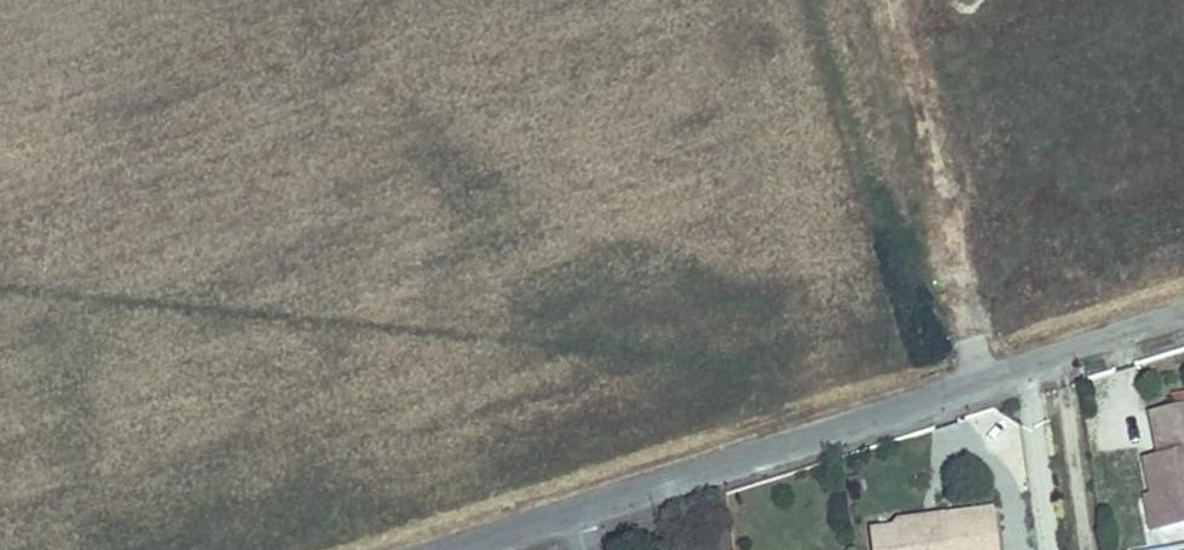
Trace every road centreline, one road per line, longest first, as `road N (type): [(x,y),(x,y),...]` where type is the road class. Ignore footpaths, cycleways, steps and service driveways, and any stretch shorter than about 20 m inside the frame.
road 1 (residential): [(426,549),(1183,312)]

